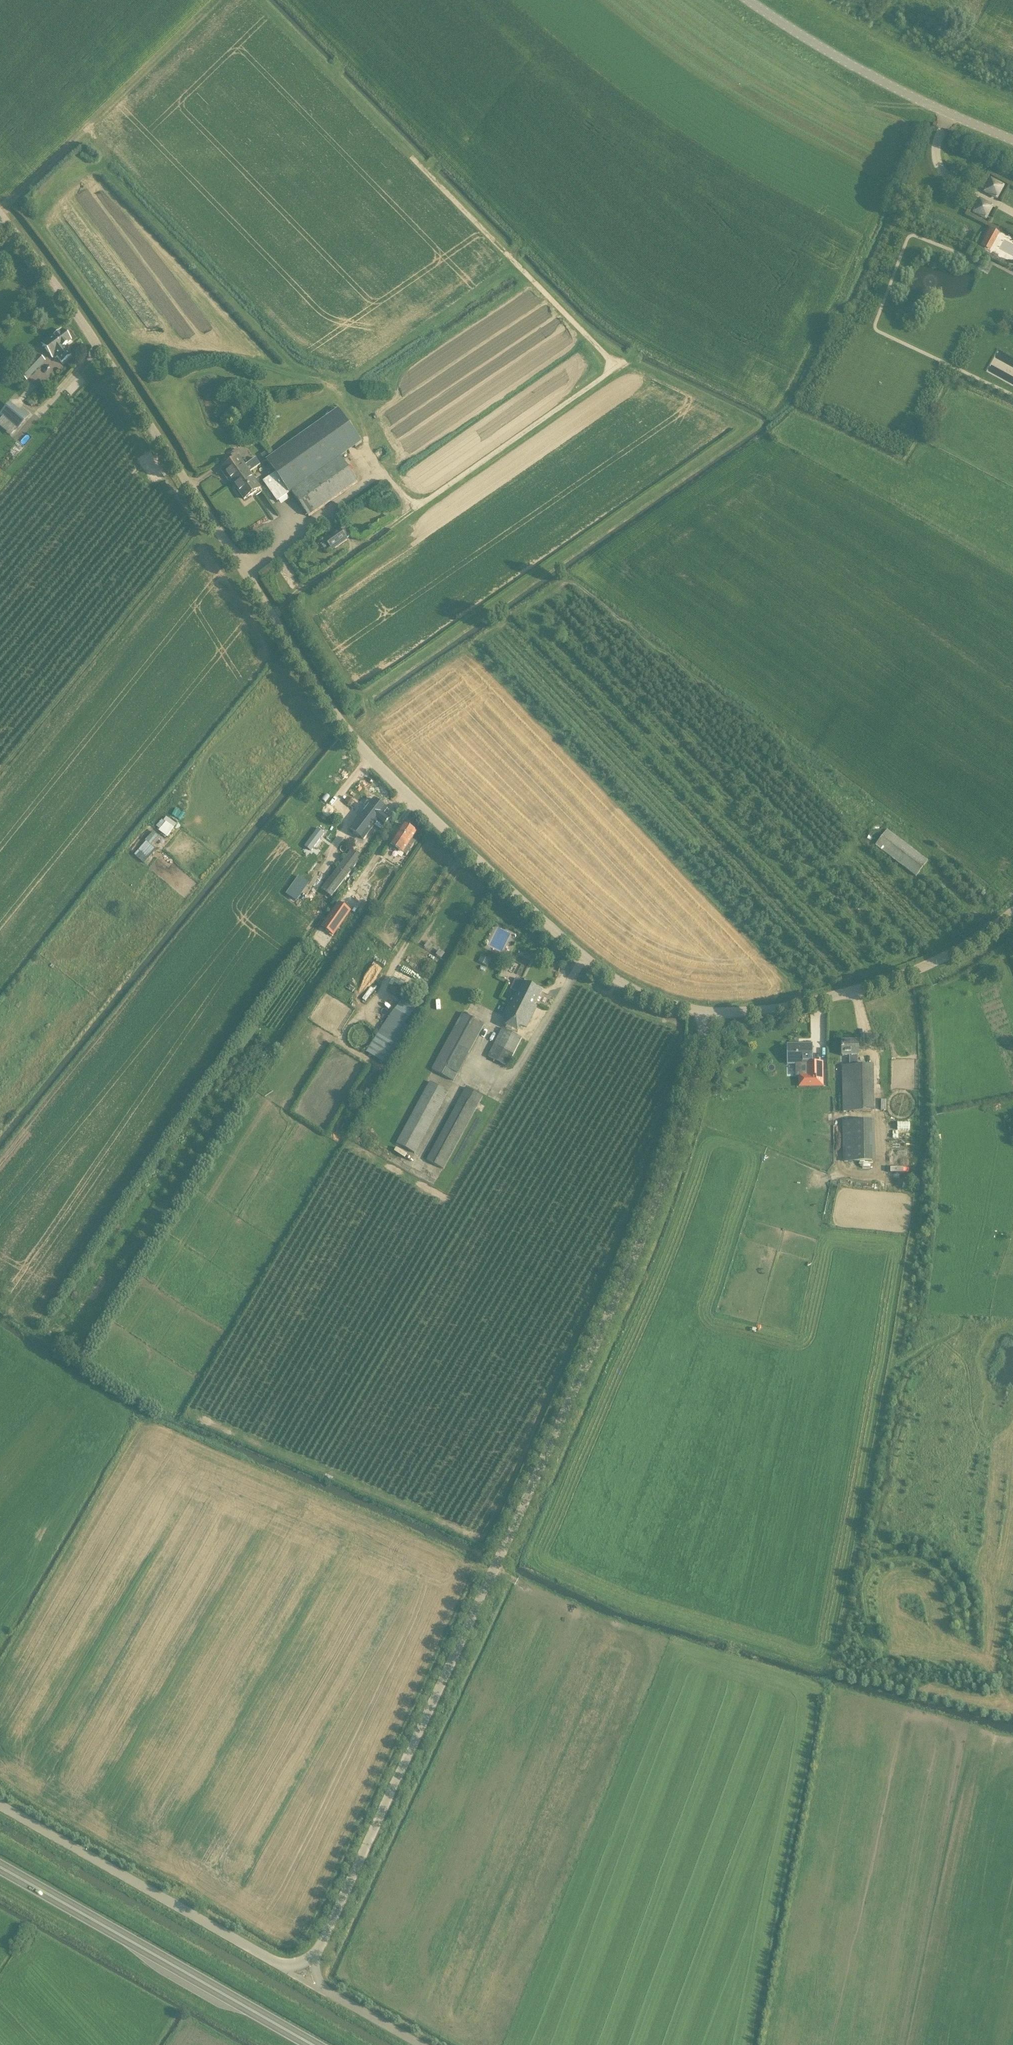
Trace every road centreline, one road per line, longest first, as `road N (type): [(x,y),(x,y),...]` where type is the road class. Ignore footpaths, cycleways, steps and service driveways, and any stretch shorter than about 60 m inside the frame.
road 1 (unclassified): [(710,1010),(655,1203),(315,1957),(285,1969),(0,1809)]
road 2 (unclassified): [(710,1010),(655,1001),(600,967),(393,782),(345,724),(165,441),(0,211)]
road 3 (trunk): [(316,2044),(0,1870)]
road 4 (unclassified): [(710,1010),(806,1002),(887,981),(980,935),(1012,907)]
road 5 (tertiary): [(1012,141),(870,77),(750,0)]

